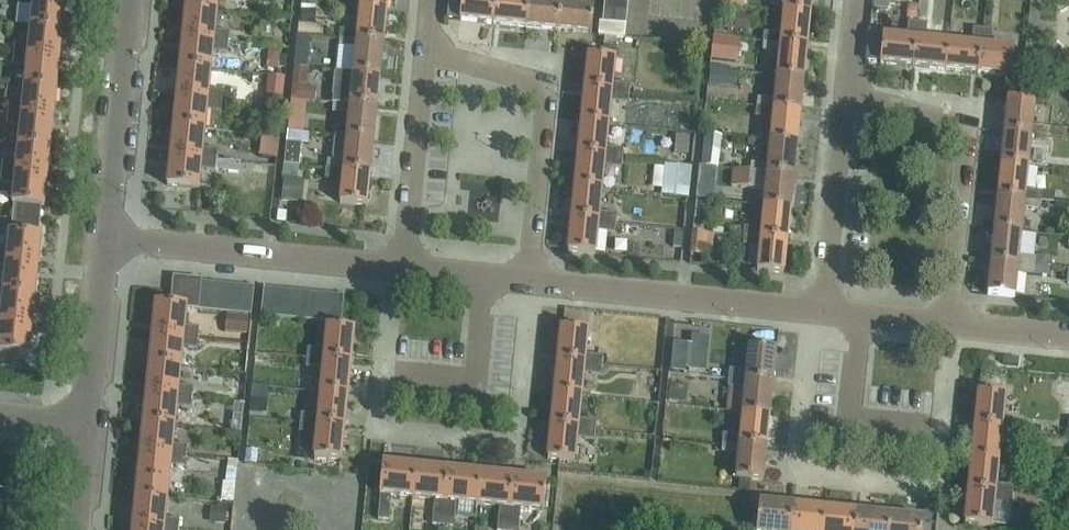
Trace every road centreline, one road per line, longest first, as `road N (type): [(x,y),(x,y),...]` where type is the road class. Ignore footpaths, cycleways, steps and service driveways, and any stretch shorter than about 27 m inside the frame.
road 1 (residential): [(531,283),(550,68),(424,57)]
road 2 (residential): [(952,327),(969,120),(841,107)]
road 3 (residential): [(400,269),(109,238)]
road 4 (residential): [(820,312),(531,283)]
road 5 (residential): [(109,238),(134,0)]
road 6 (residential): [(400,269),(424,57)]
road 7 (residential): [(820,312),(841,107)]
road 8 (residential): [(89,420),(109,238)]
road 9 (residential): [(952,327),(820,312)]
road 10 (residential): [(531,283),(400,269)]

